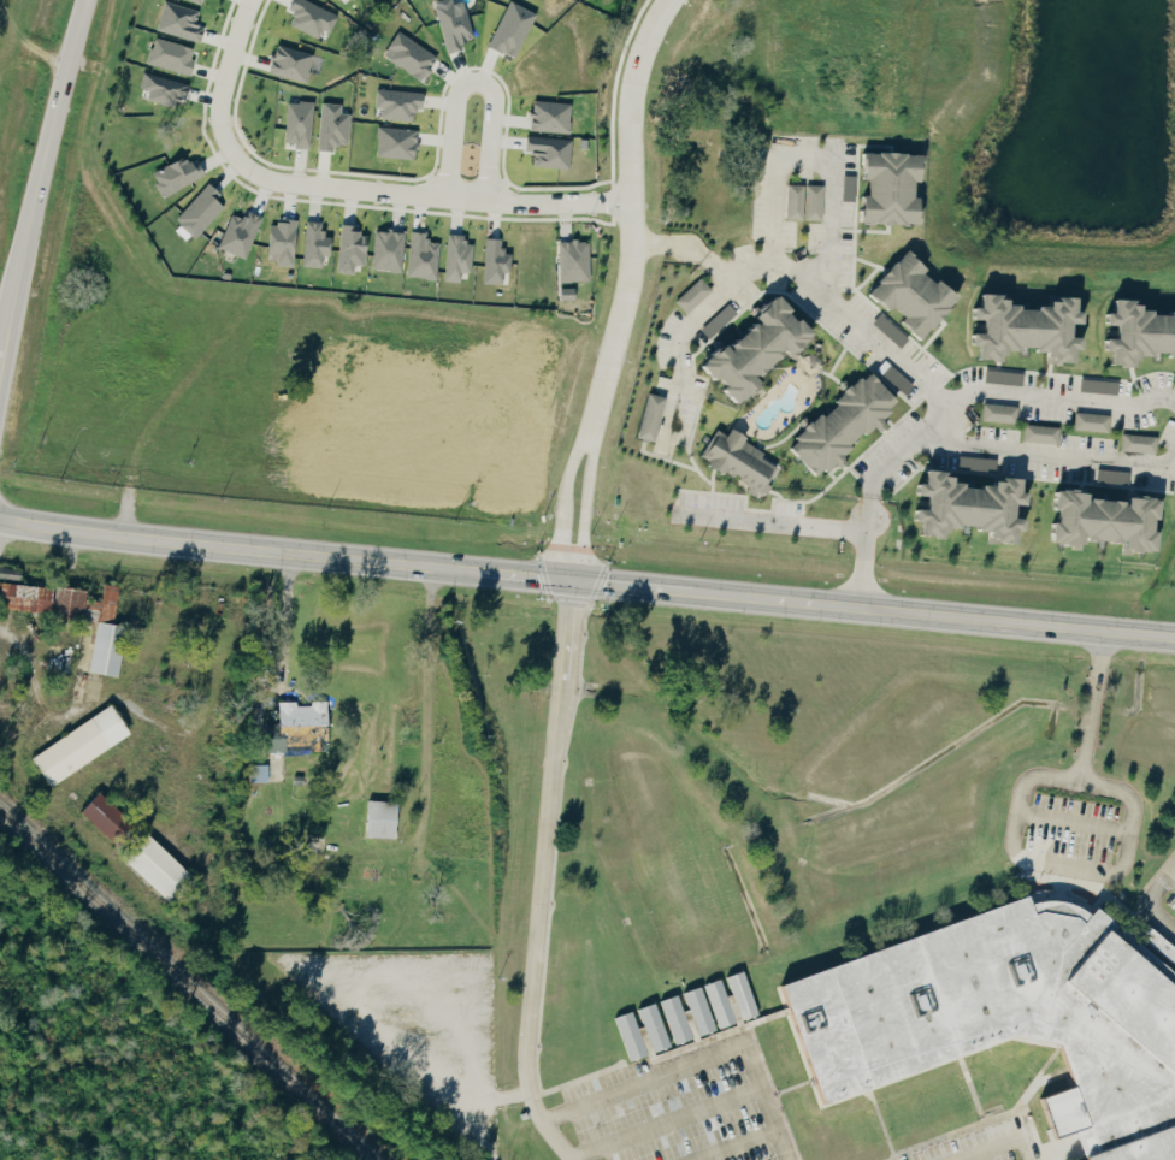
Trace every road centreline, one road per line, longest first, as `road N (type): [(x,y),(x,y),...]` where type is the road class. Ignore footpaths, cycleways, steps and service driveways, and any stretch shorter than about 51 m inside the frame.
road 1 (residential): [(630,202),(445,199),(281,182),(252,171),(232,154),(218,110),(251,0)]
road 2 (primary): [(431,566),(0,520)]
road 3 (primary): [(1174,638),(744,596)]
road 4 (tertiary): [(7,333),(85,0)]
road 5 (residential): [(588,440),(628,274),(628,125)]
road 6 (residential): [(486,201),(494,105),(477,82),(465,83),(454,100),(445,199)]
road 7 (primary): [(744,596),(571,579)]
road 8 (residential): [(588,440),(565,489),(560,541),(571,579)]
road 9 (residential): [(571,579),(581,544),(588,440)]
road 10 (primary): [(571,579),(431,566)]

